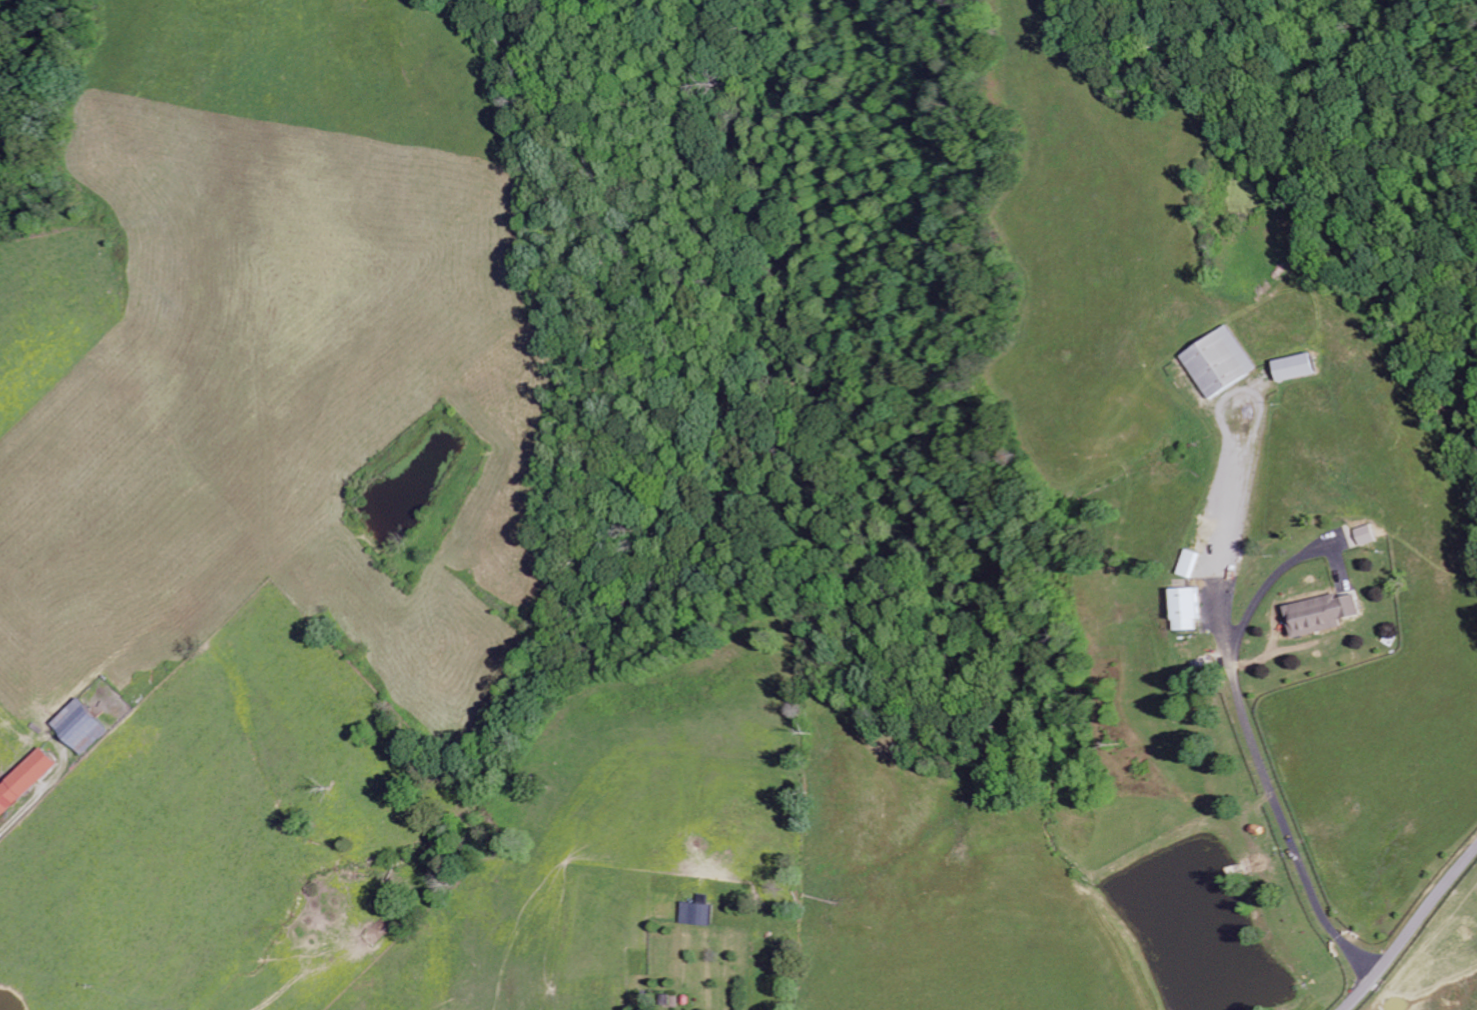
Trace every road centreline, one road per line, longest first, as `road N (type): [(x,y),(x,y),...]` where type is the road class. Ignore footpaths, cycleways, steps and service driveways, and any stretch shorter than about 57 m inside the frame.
road 1 (residential): [(1334,1009),(1476,854)]

